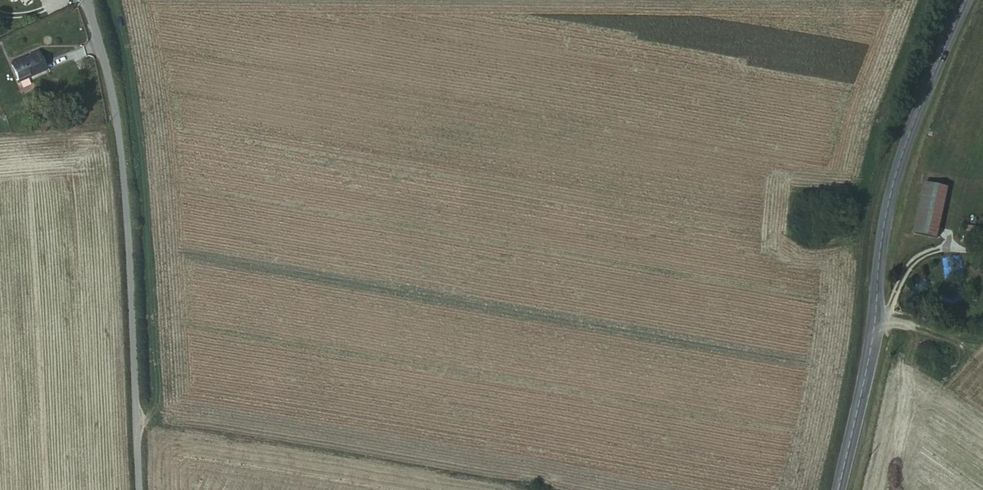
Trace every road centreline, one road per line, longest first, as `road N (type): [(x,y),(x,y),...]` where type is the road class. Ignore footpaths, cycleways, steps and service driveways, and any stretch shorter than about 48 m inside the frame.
road 1 (tertiary): [(964,0),(890,193),(869,357),(838,489)]
road 2 (unclassified): [(137,489),(114,108),(85,0)]

